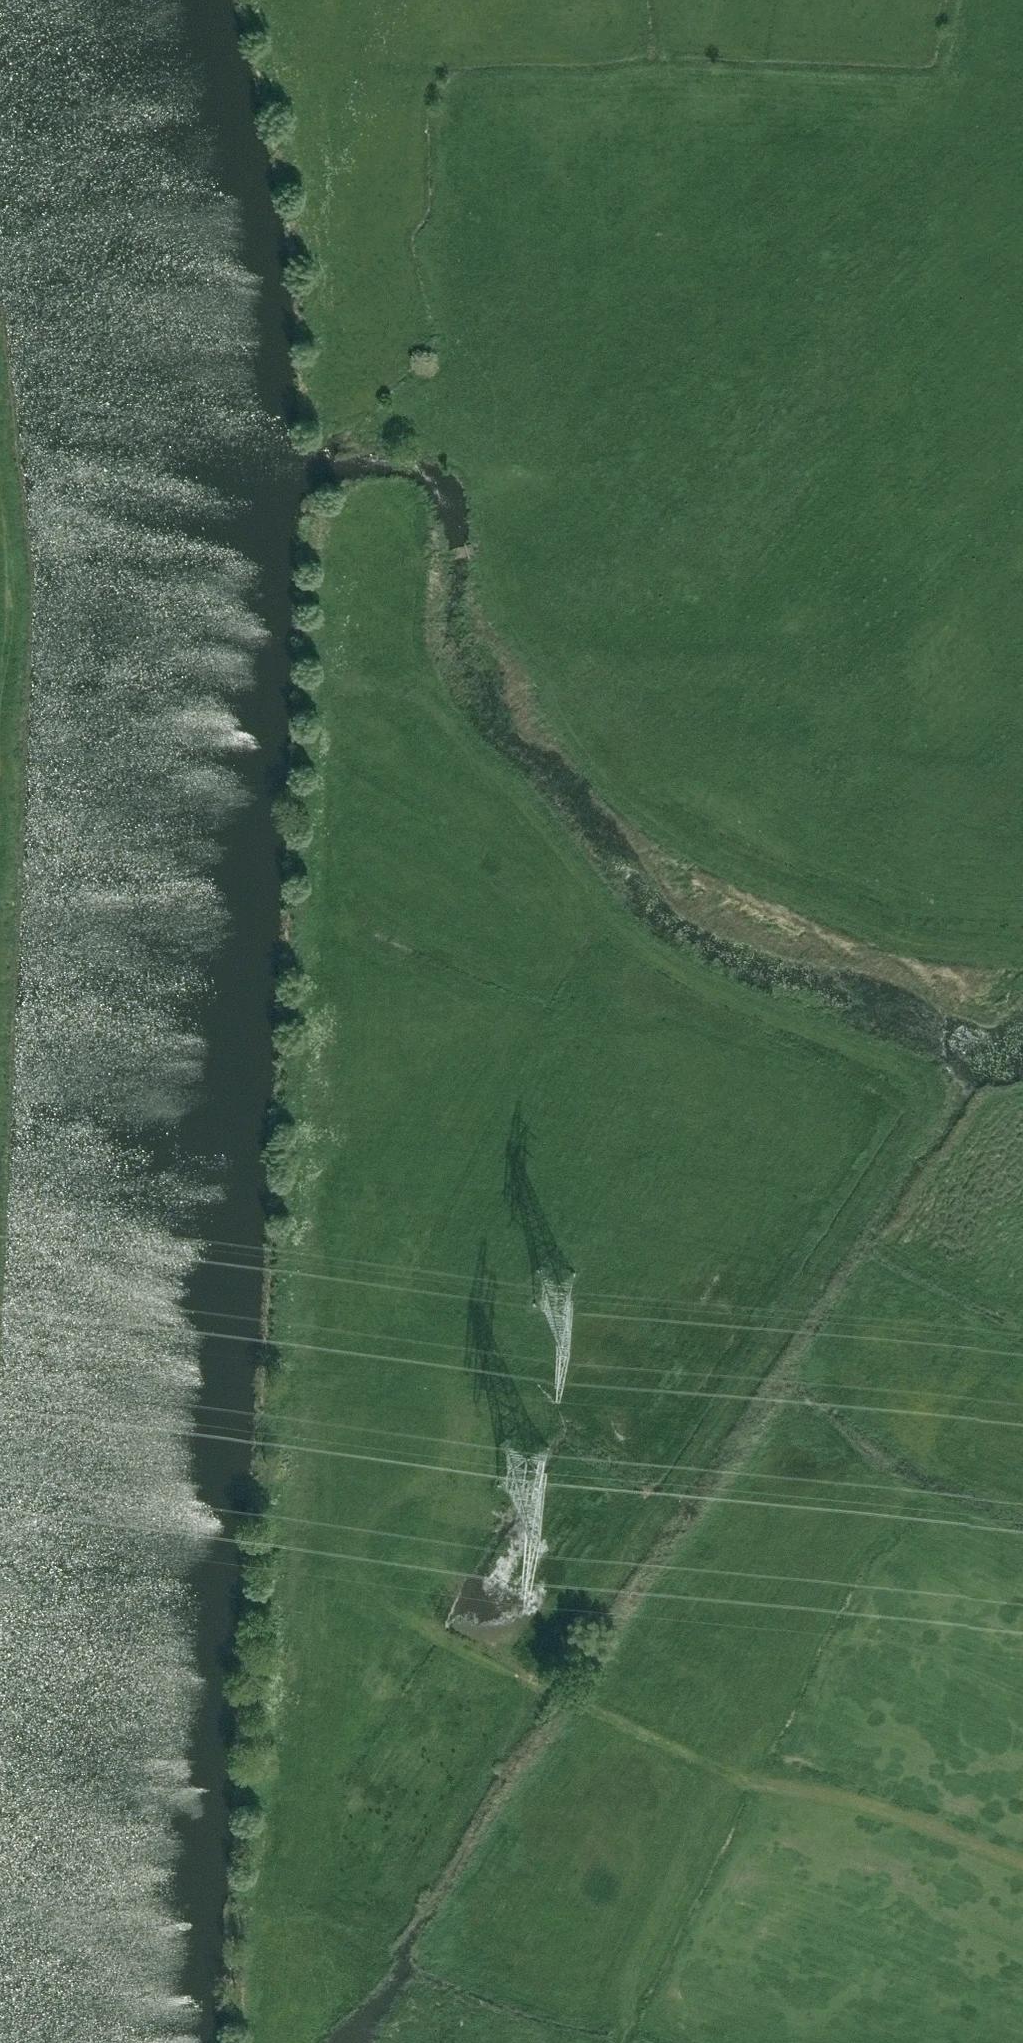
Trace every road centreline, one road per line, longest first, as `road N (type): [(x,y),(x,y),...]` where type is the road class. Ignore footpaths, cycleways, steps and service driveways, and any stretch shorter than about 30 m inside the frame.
road 1 (track): [(503,1666),(746,1783),(867,1804),(1022,1864)]

